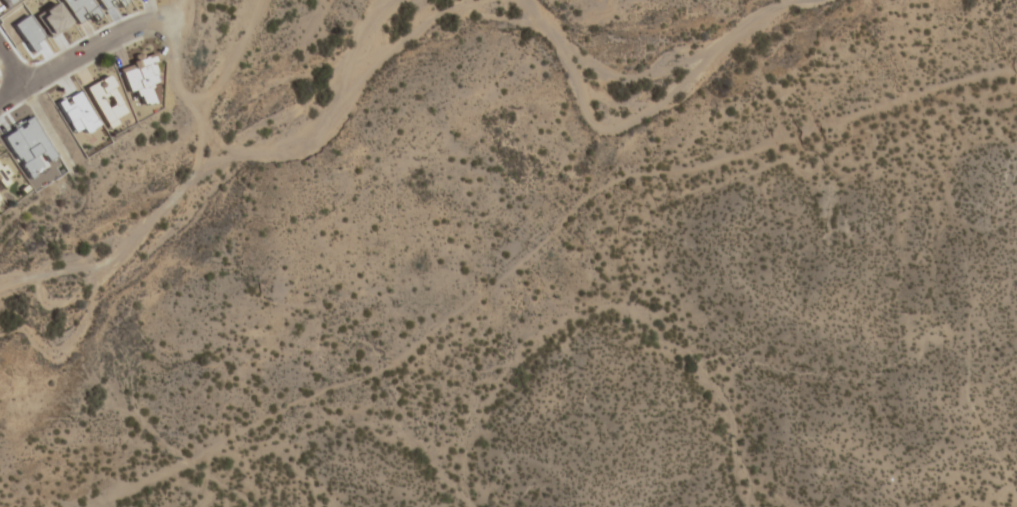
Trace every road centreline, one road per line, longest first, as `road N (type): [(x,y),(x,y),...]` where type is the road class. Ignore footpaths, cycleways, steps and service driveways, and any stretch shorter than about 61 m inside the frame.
road 1 (residential): [(0,103),(154,24)]

